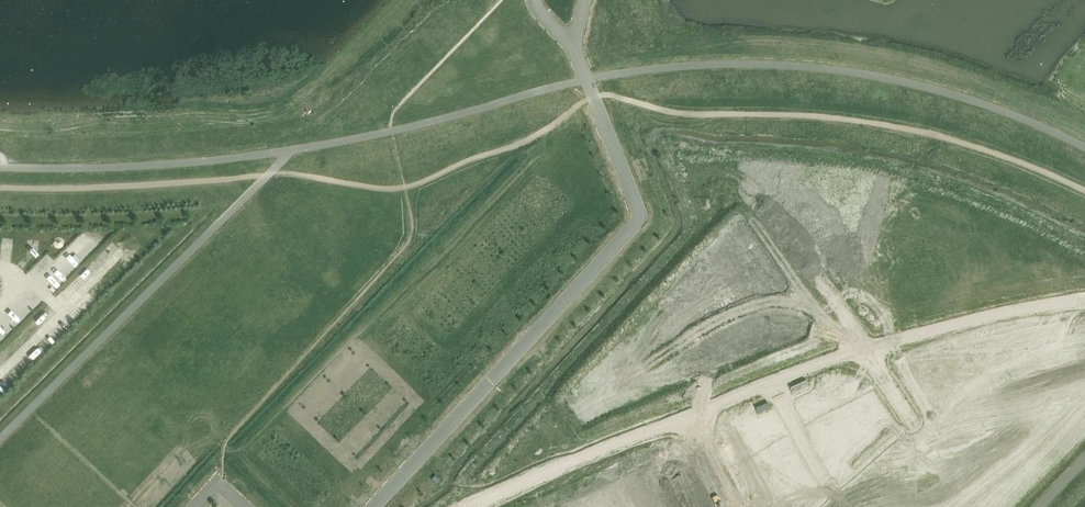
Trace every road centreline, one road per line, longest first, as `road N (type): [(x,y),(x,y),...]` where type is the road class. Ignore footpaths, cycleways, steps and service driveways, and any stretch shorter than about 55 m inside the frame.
road 1 (unclassified): [(375,506),(637,223),(639,208),(573,44)]

